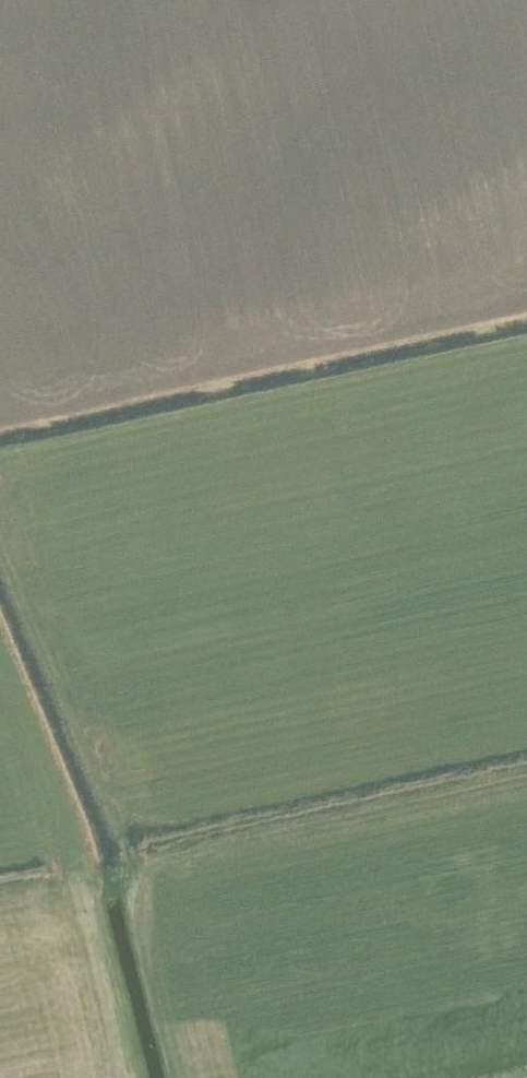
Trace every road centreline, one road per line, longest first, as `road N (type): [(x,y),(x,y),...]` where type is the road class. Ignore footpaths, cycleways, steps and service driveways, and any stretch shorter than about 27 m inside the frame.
road 1 (track): [(526,789),(122,879)]

